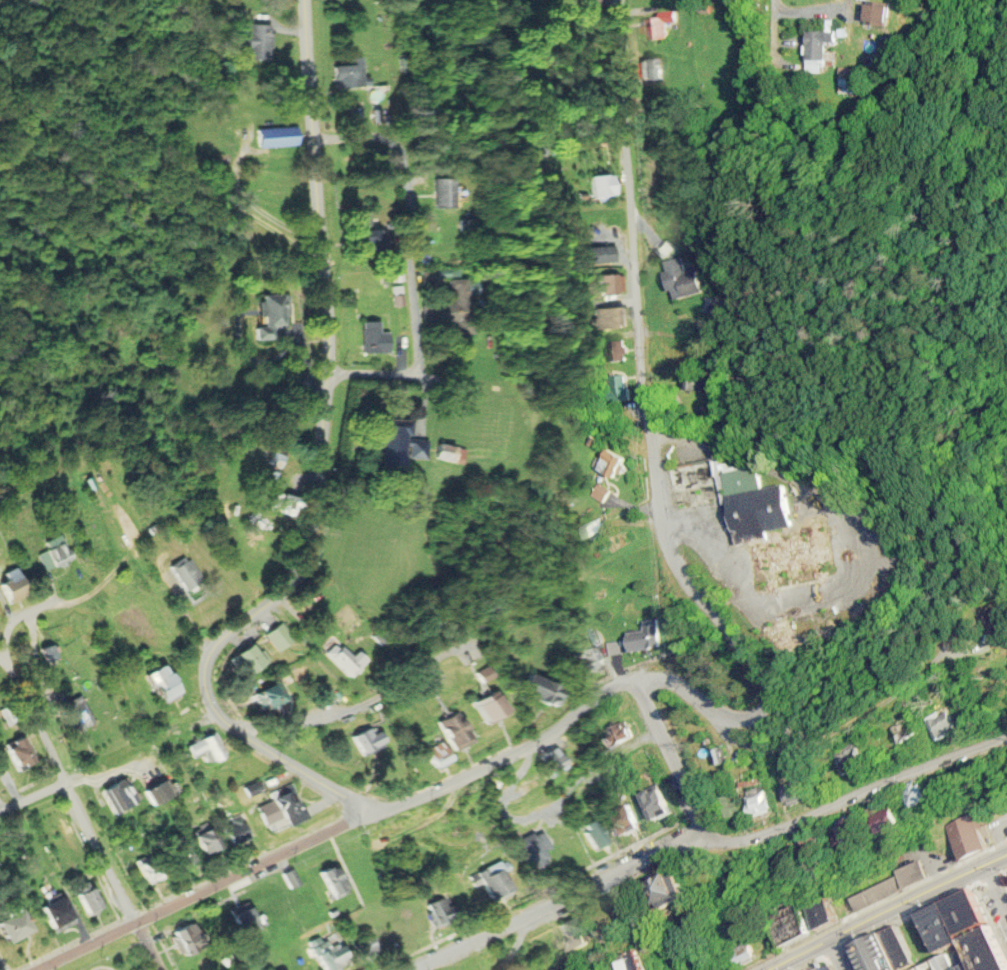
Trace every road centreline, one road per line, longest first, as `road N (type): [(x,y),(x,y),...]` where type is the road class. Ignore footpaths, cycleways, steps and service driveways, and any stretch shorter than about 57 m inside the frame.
road 1 (residential): [(373,812),(213,712),(207,693),(210,655),(221,640),(277,599),(297,573),(320,499),(330,374),(306,0)]
road 2 (residential): [(640,682),(672,683),(733,720),(751,722),(773,701),(765,675),(666,543),(645,379),(621,0)]
road 3 (residential): [(43,969),(373,812),(552,740),(603,693),(640,682)]
road 4 (residential): [(423,969),(673,847),(771,830),(1006,734)]
road 5 (residential): [(330,374),(421,375),(393,142),(378,133),(315,135)]
road 6 (residential): [(159,969),(0,658)]
road 7 (primary): [(779,969),(1006,859)]
road 8 (residential): [(213,712),(0,810)]
road 9 (residential): [(712,844),(640,682)]

